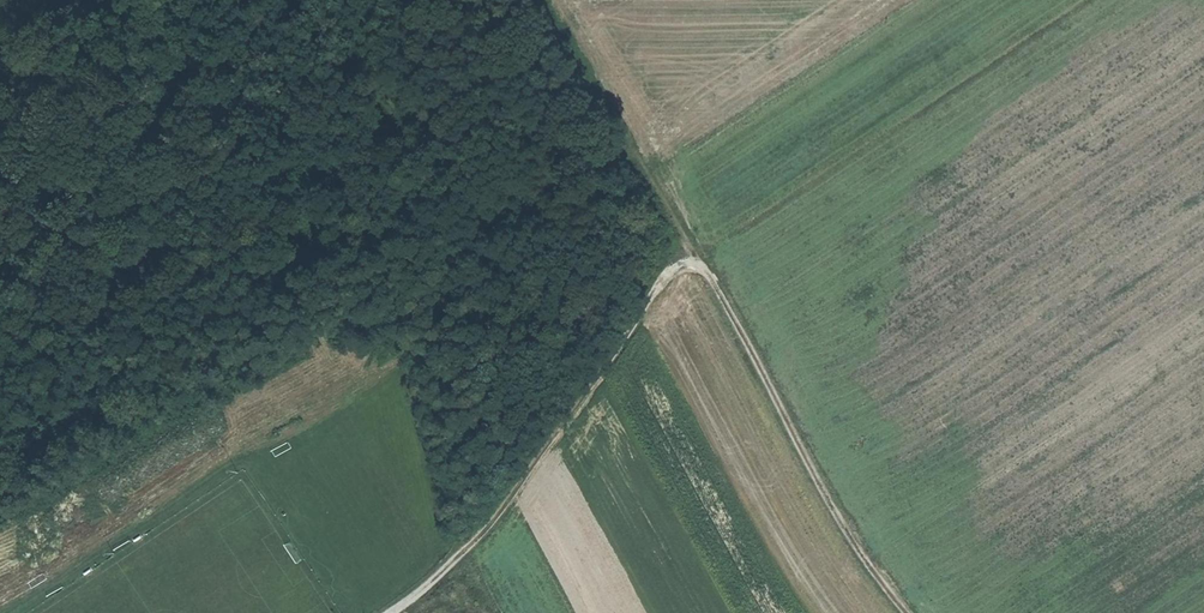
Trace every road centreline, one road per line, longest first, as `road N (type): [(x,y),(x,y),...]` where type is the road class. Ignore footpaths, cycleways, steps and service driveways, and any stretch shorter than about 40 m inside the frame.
road 1 (track): [(542,0),(733,318),(831,508),(905,612)]
road 2 (track): [(697,260),(669,269),(657,283),(502,504),(394,612)]

